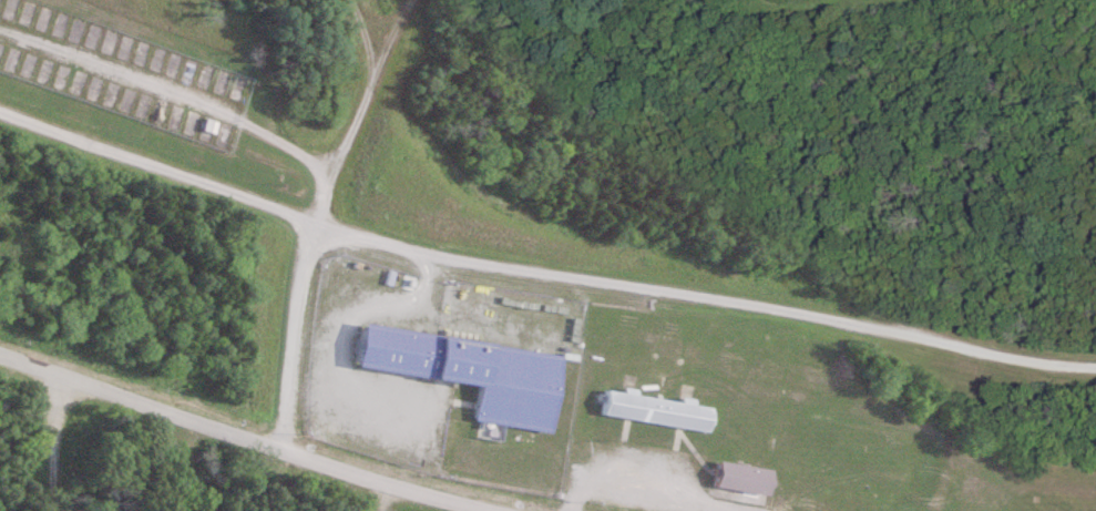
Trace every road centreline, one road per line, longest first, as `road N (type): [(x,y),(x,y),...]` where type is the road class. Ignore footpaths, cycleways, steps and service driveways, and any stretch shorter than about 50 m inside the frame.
road 1 (residential): [(0,354),(281,451),(509,510)]

